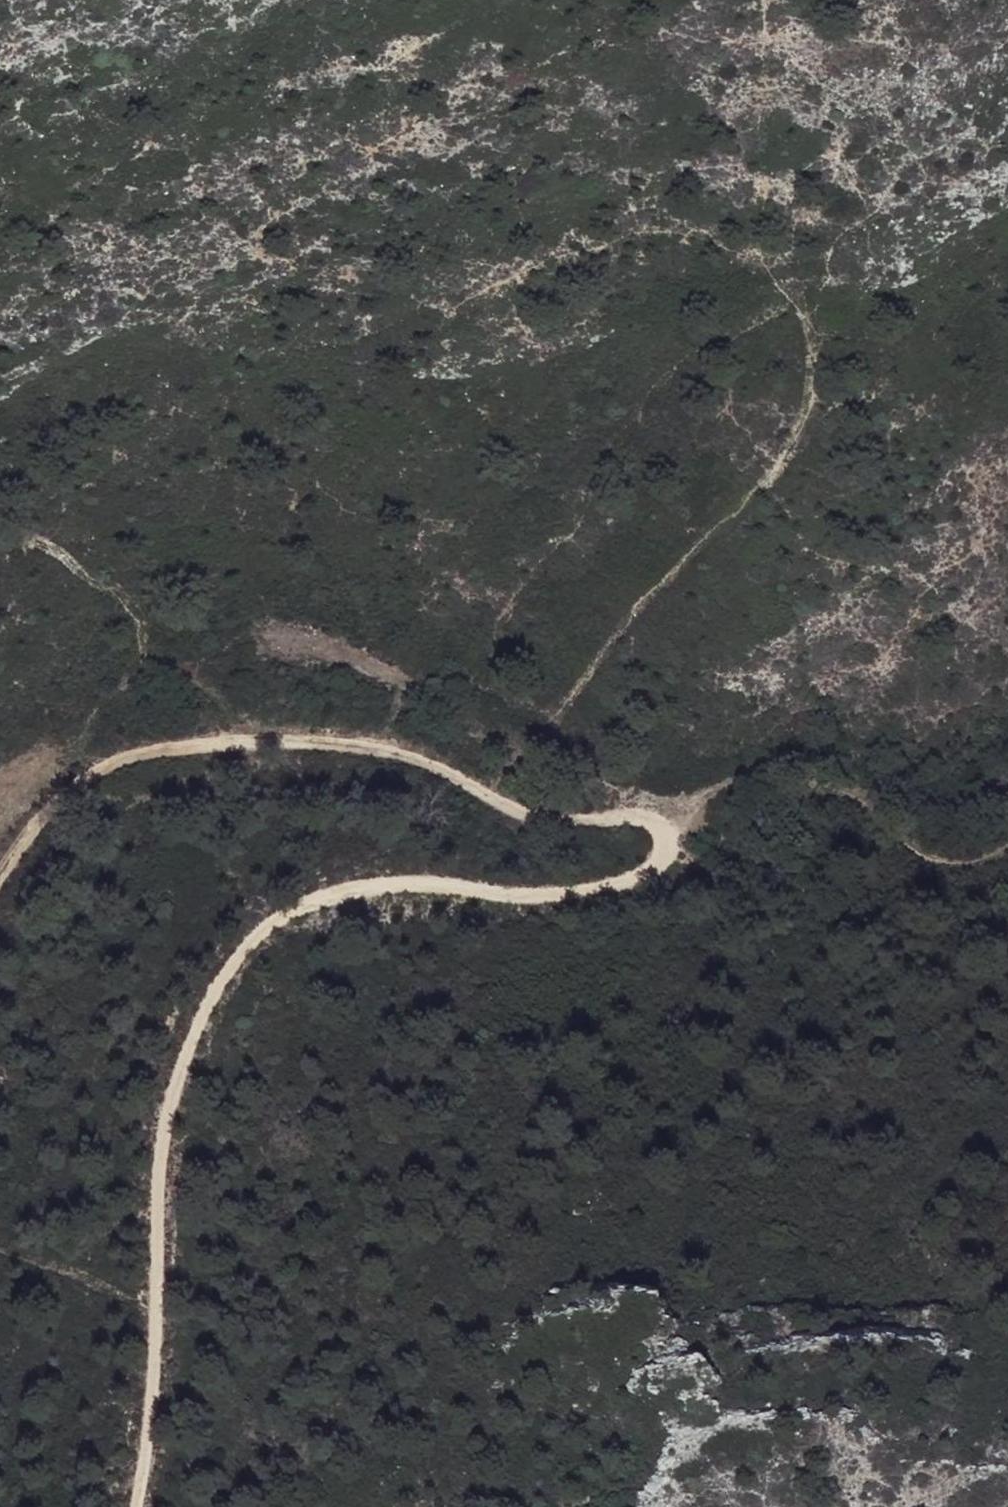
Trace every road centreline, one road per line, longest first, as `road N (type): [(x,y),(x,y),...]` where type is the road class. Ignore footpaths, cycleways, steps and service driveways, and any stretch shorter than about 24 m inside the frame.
road 1 (track): [(0,866),(56,797),(152,745),(299,740),(426,760),(510,809),(630,821),(666,845),(659,873),(546,897),(404,883),(343,891),(226,967),(177,1062),(161,1115),(133,1506)]

